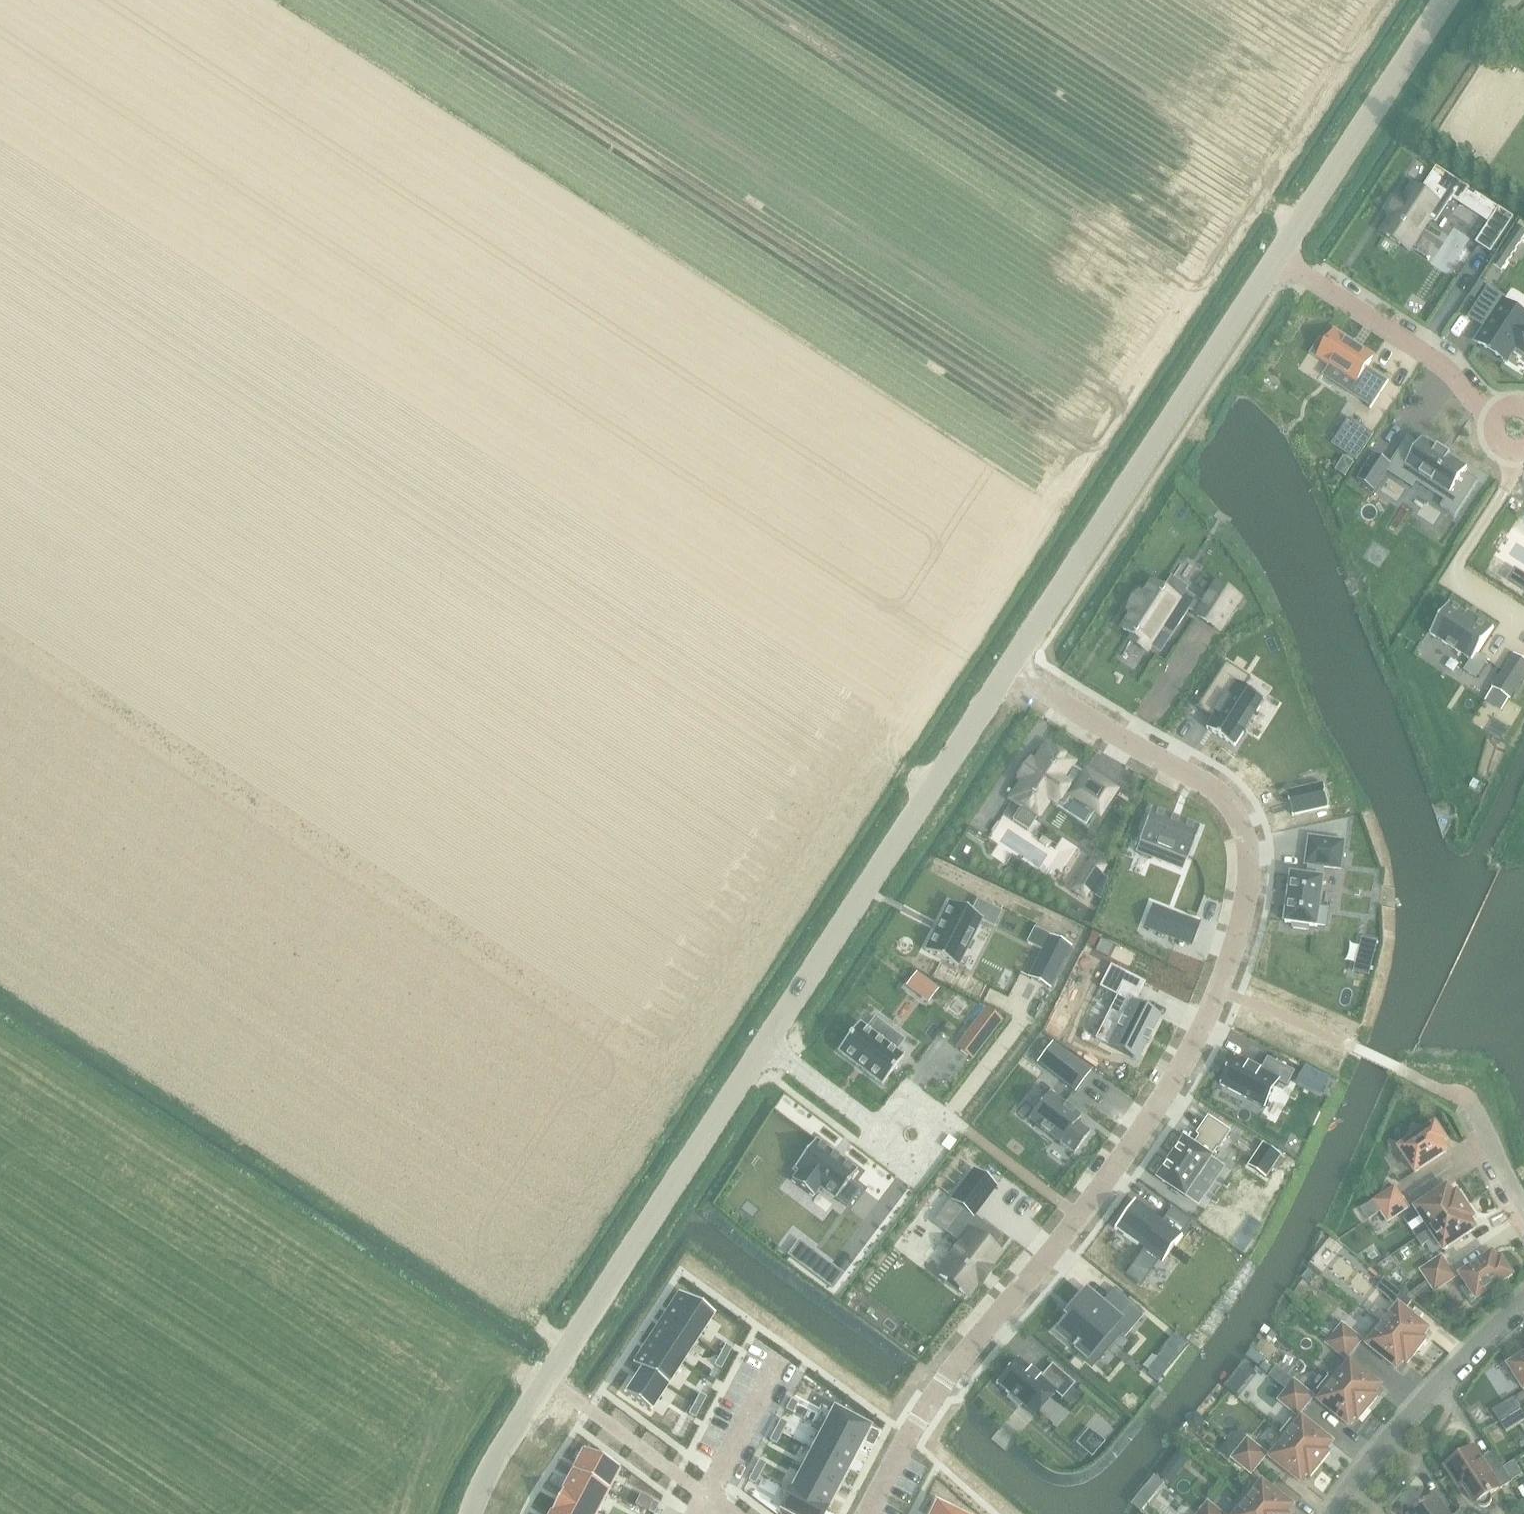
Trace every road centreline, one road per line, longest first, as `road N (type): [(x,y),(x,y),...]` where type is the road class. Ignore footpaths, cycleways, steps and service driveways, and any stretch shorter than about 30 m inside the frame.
road 1 (residential): [(1007,670),(1211,792),(1236,833),(1242,897),(1217,990),(1189,1047),(1058,1237),(946,1368),(867,1513)]
road 2 (unclassified): [(470,1513),(490,1468),(1007,670)]
road 3 (unclassified): [(1007,670),(1274,262)]
road 4 (unclassified): [(1274,262),(1444,0)]
road 5 (residential): [(1274,262),(1453,371),(1516,429)]
road 6 (residential): [(1330,1513),(1431,1387),(1523,1295)]
road 7 (residential): [(1523,1204),(1468,1104),(1445,1094)]

